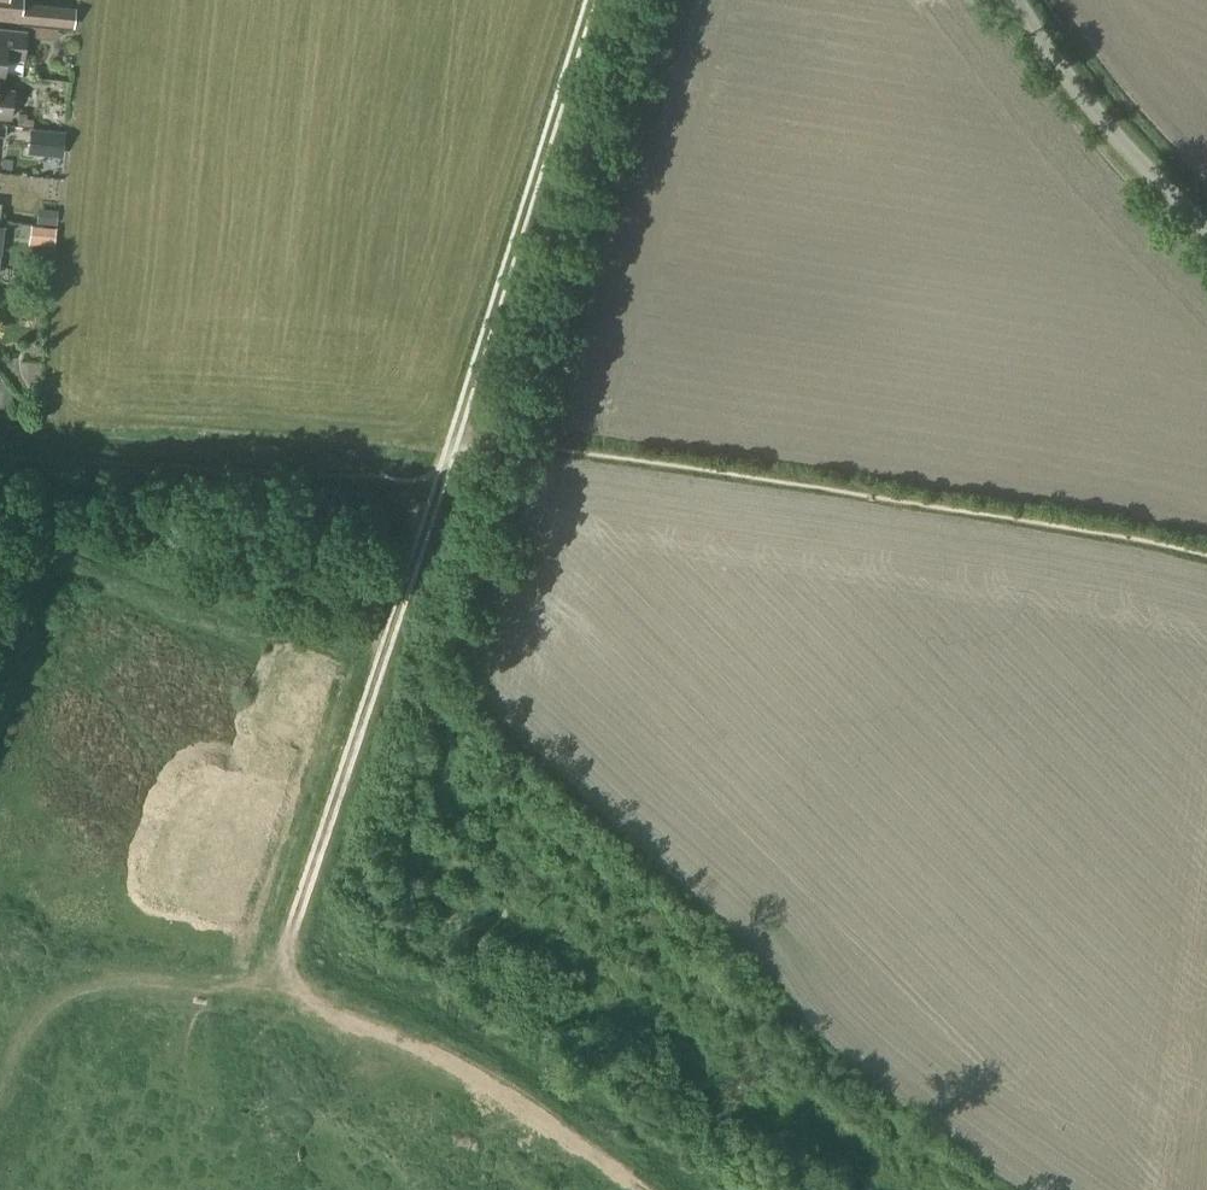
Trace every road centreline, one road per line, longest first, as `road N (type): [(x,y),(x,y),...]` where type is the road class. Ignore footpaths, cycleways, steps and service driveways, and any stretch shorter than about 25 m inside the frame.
road 1 (track): [(283,975),(437,478)]
road 2 (track): [(453,431),(588,0)]
road 3 (unclassified): [(1206,230),(1081,93),(1017,0)]

